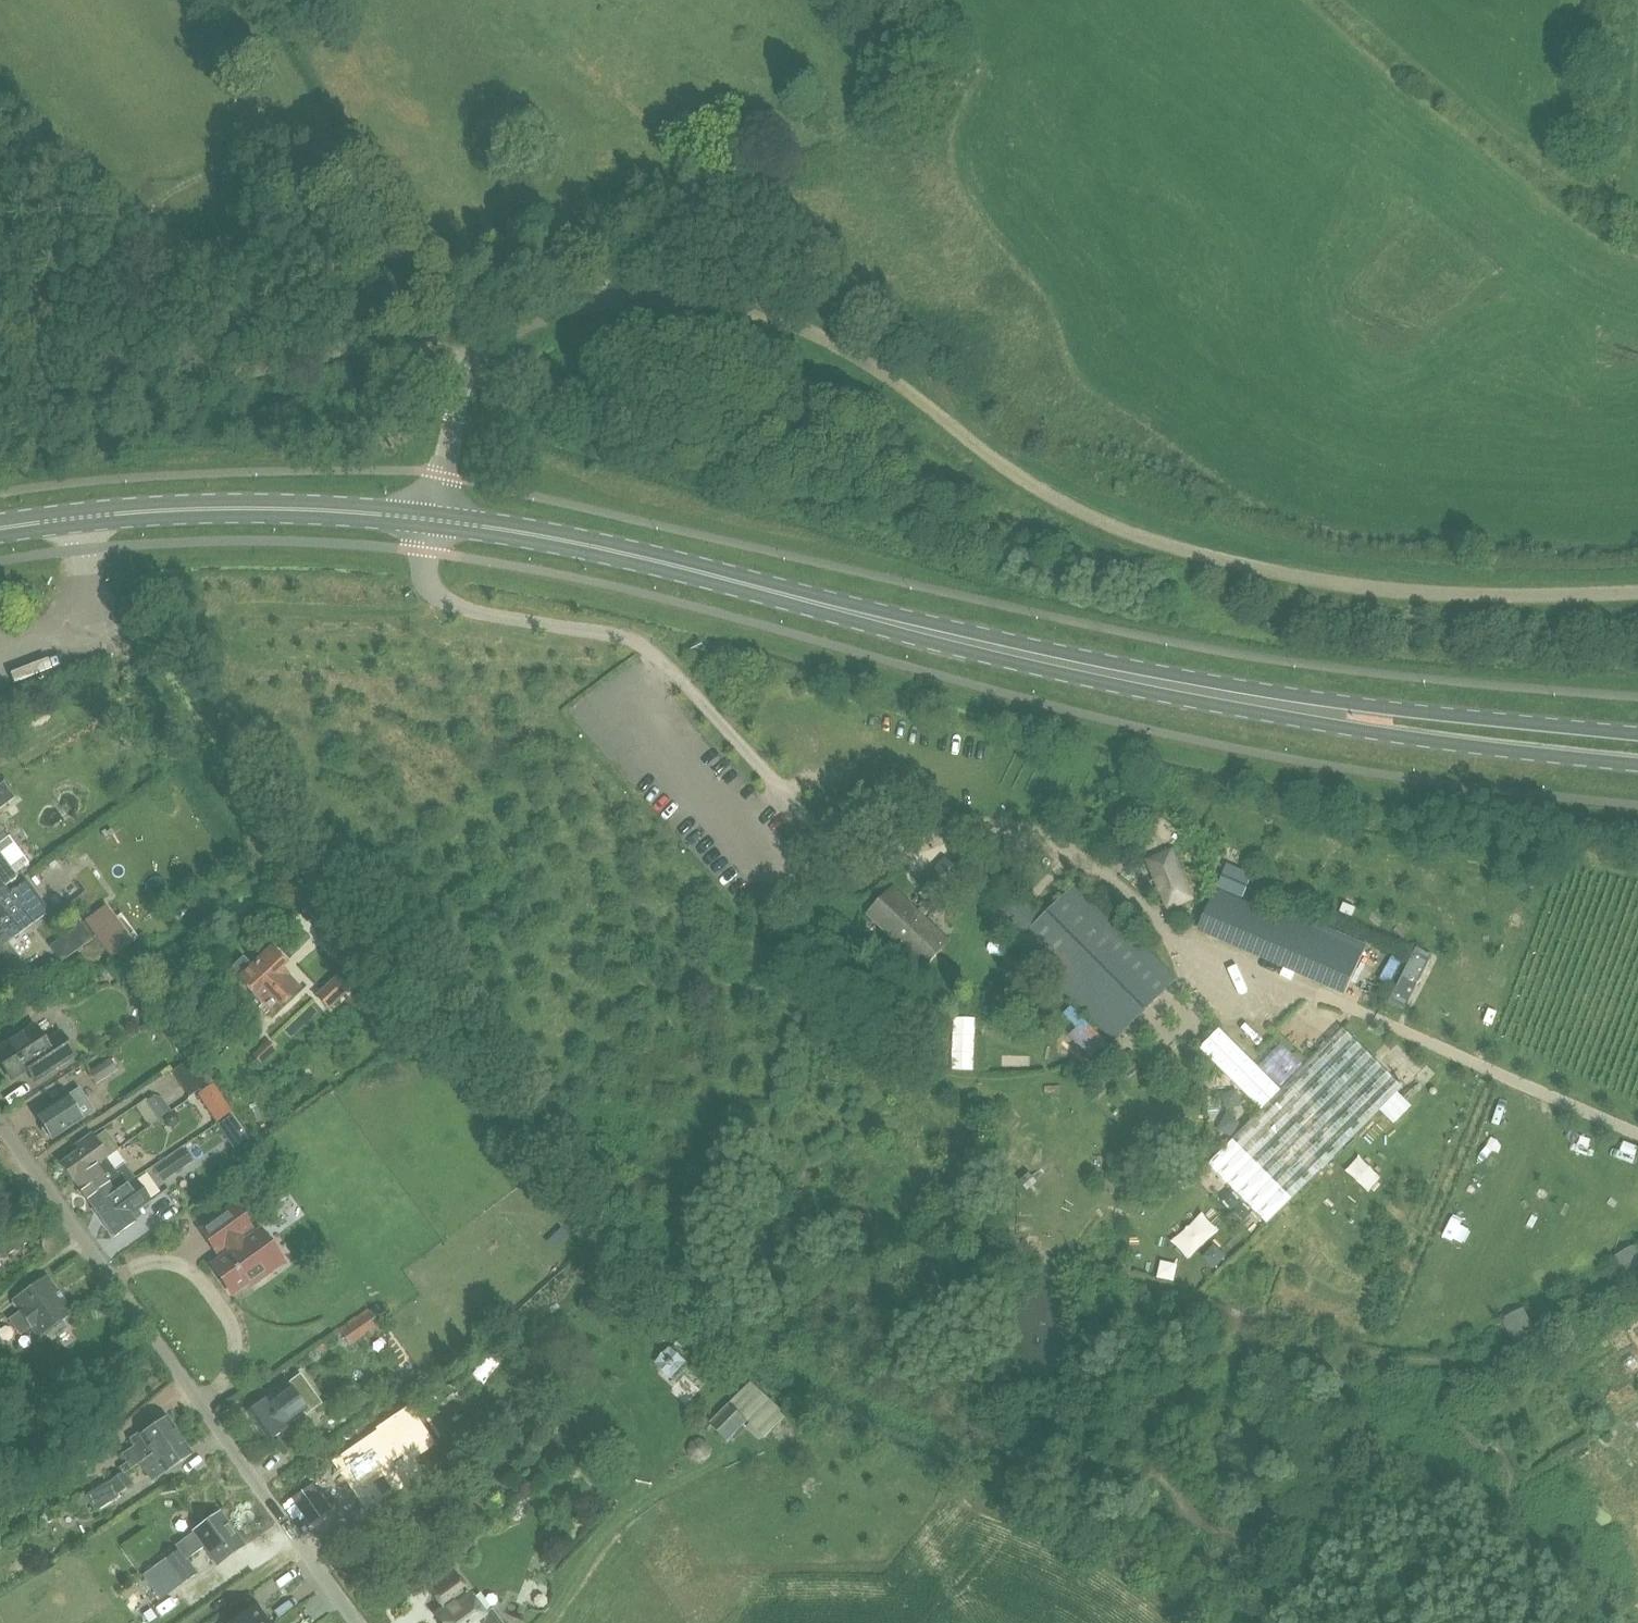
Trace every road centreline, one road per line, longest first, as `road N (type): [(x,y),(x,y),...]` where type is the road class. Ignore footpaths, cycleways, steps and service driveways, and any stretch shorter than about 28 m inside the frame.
road 1 (unclassified): [(1637,597),(1557,602),(1378,594),(1202,559),(1108,526),(1020,481),(879,367),(748,305),(671,292),(545,313),(496,339),(468,371)]
road 2 (primary): [(818,603),(1084,679),(1371,732),(1637,763)]
road 3 (primary): [(1637,734),(1333,700),(818,603)]
road 4 (residential): [(357,1622),(0,1124)]
road 5 (track): [(1637,1135),(1171,937)]
road 6 (unclassified): [(468,371),(430,349),(387,343),(228,375),(155,369),(84,355),(0,326)]
road 7 (primary): [(0,528),(219,508),(429,519)]
road 8 (primary): [(429,519),(591,546),(818,603)]
road 9 (unclassified): [(429,519),(468,371)]

